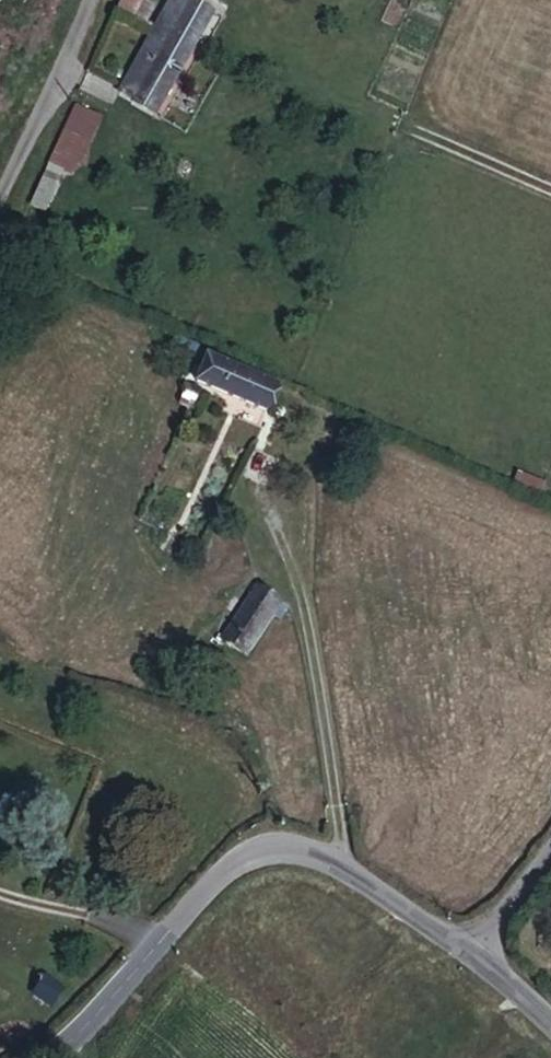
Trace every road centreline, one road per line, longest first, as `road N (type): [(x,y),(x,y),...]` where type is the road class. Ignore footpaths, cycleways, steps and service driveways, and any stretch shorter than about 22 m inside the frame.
road 1 (unclassified): [(53,1057),(230,865),(258,849),(320,856),(472,952)]
road 2 (unclassified): [(0,206),(89,0)]
road 3 (unclassified): [(472,952),(550,849)]

